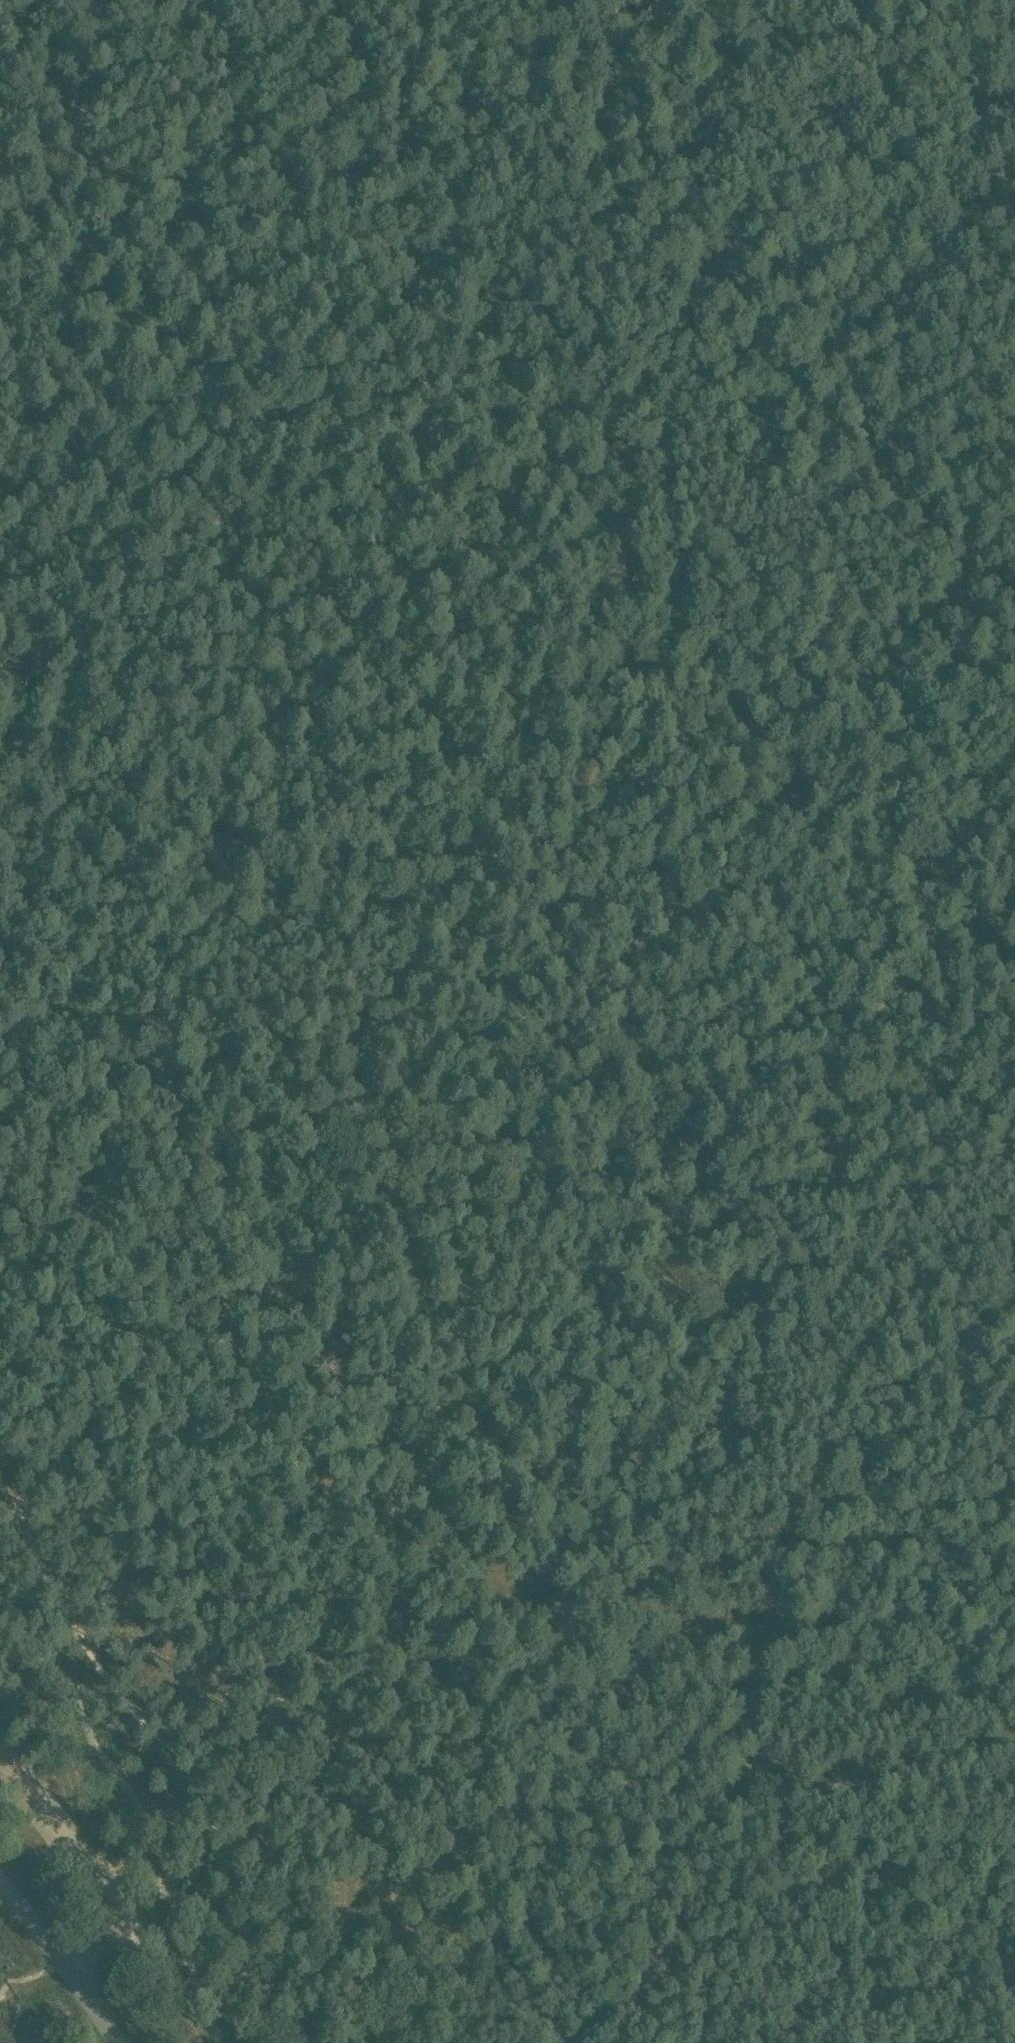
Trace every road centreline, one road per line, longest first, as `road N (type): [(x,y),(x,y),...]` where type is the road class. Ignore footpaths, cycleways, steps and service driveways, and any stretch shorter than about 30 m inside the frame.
road 1 (unclassified): [(117,2042),(0,1884)]

